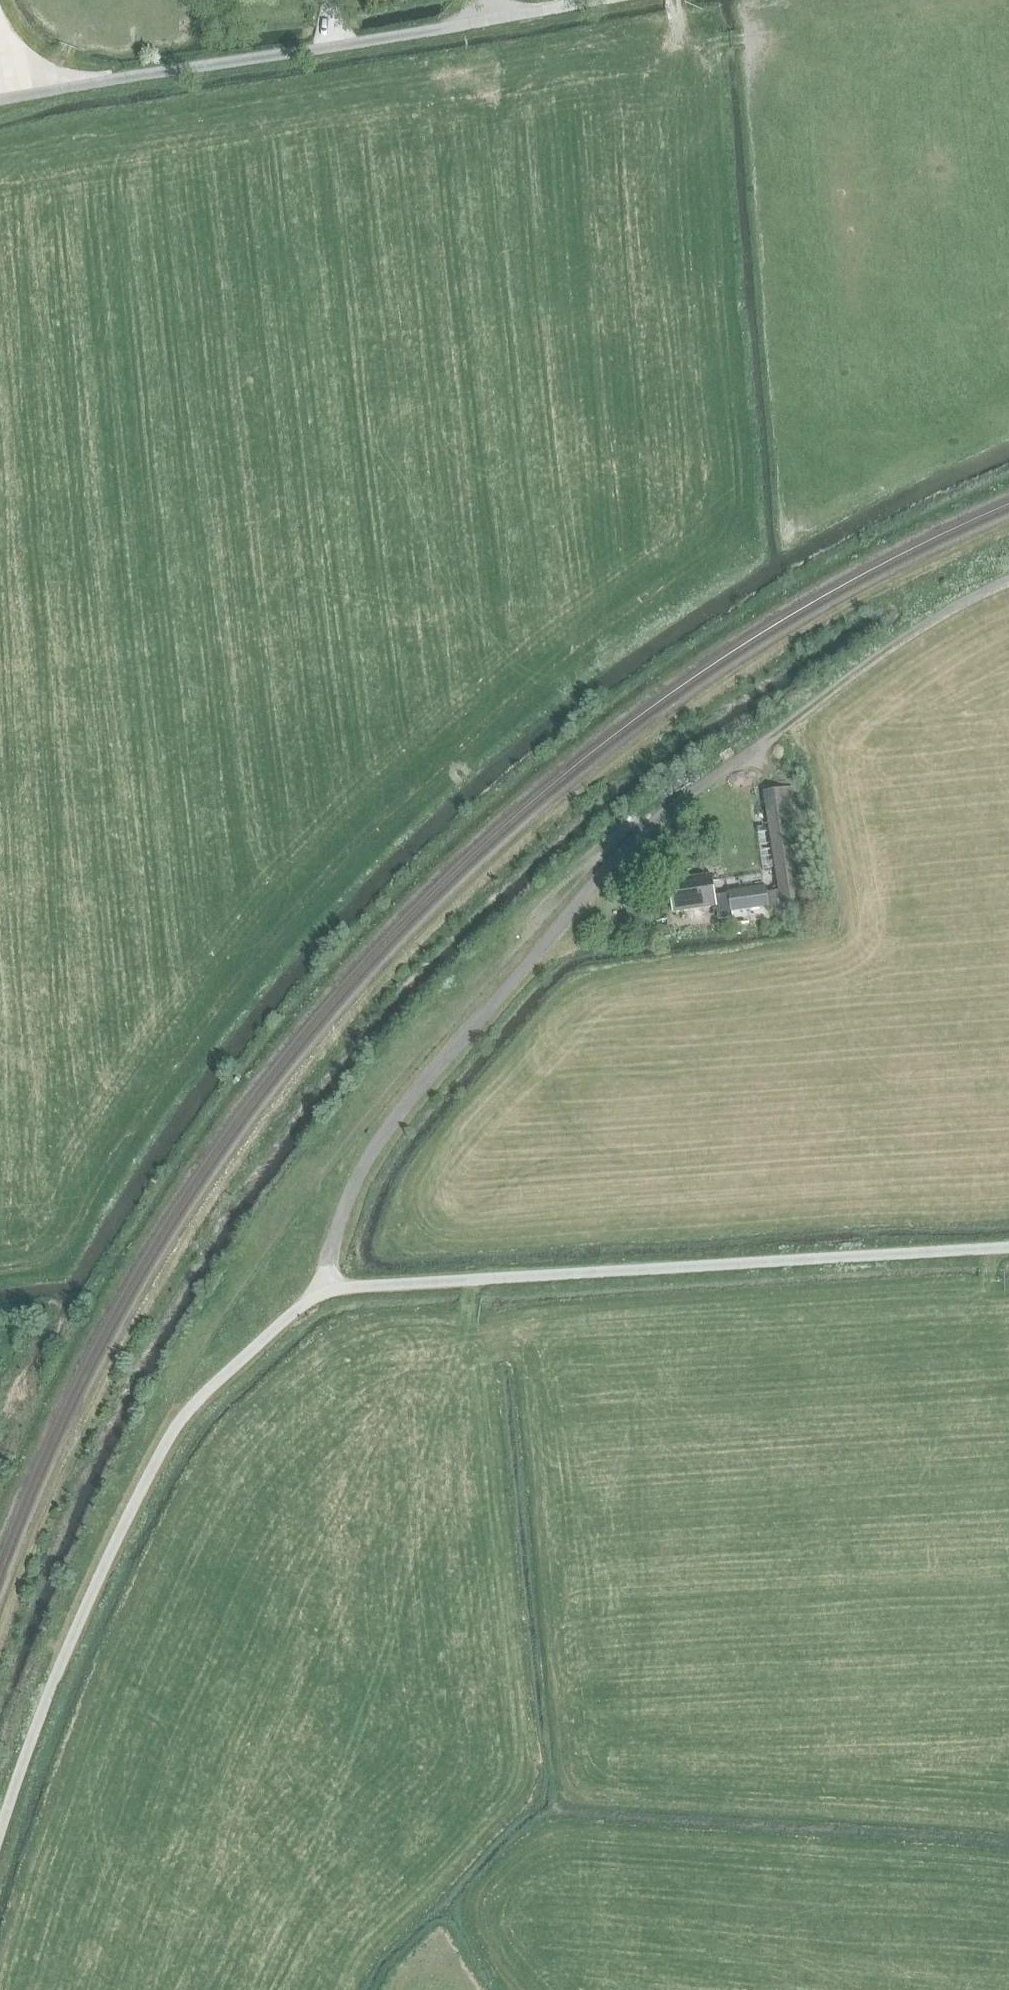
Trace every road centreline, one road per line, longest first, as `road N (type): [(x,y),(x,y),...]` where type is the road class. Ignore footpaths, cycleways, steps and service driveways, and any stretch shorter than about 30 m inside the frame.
road 1 (unclassified): [(325,1291),(295,1310),(182,1418),(111,1549),(38,1717),(0,1838)]
road 2 (unclassified): [(0,100),(360,45),(586,0)]
road 3 (unclassified): [(1008,582),(904,638),(665,815)]

